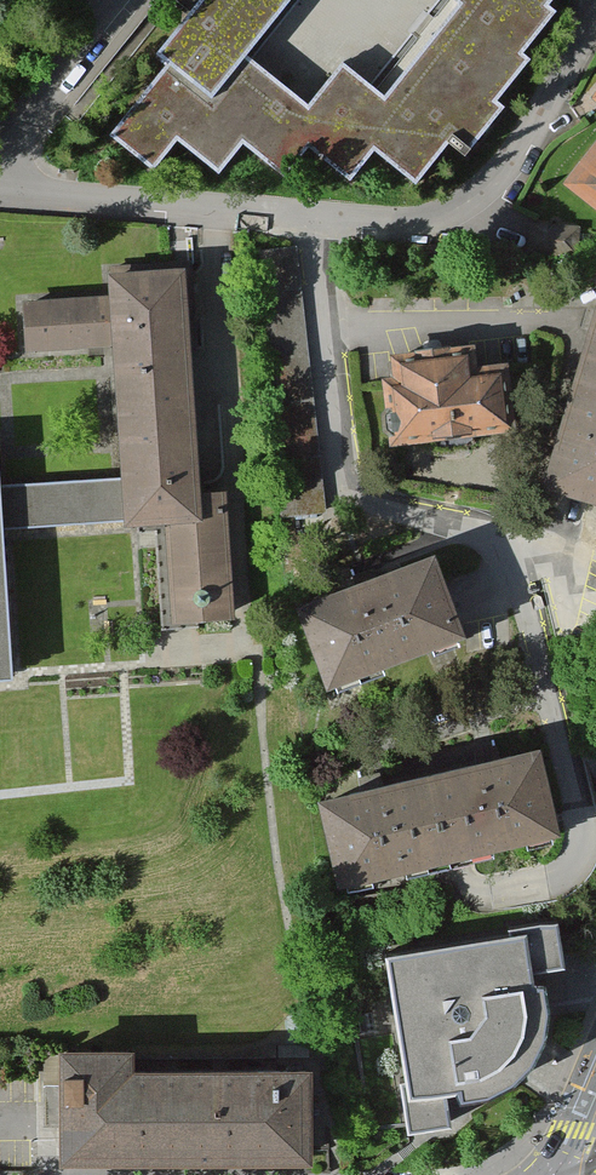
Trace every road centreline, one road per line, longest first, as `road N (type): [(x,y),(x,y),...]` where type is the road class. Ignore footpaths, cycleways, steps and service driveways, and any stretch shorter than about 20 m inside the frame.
road 1 (residential): [(314,217),(339,453),(356,491),(502,544),(525,573),(580,821),(578,854),(545,885)]
road 2 (residential): [(595,27),(510,169),(472,206),(398,225),(314,217)]
road 3 (residential): [(314,217),(0,184)]
road 4 (residential): [(128,0),(12,144),(0,182)]

